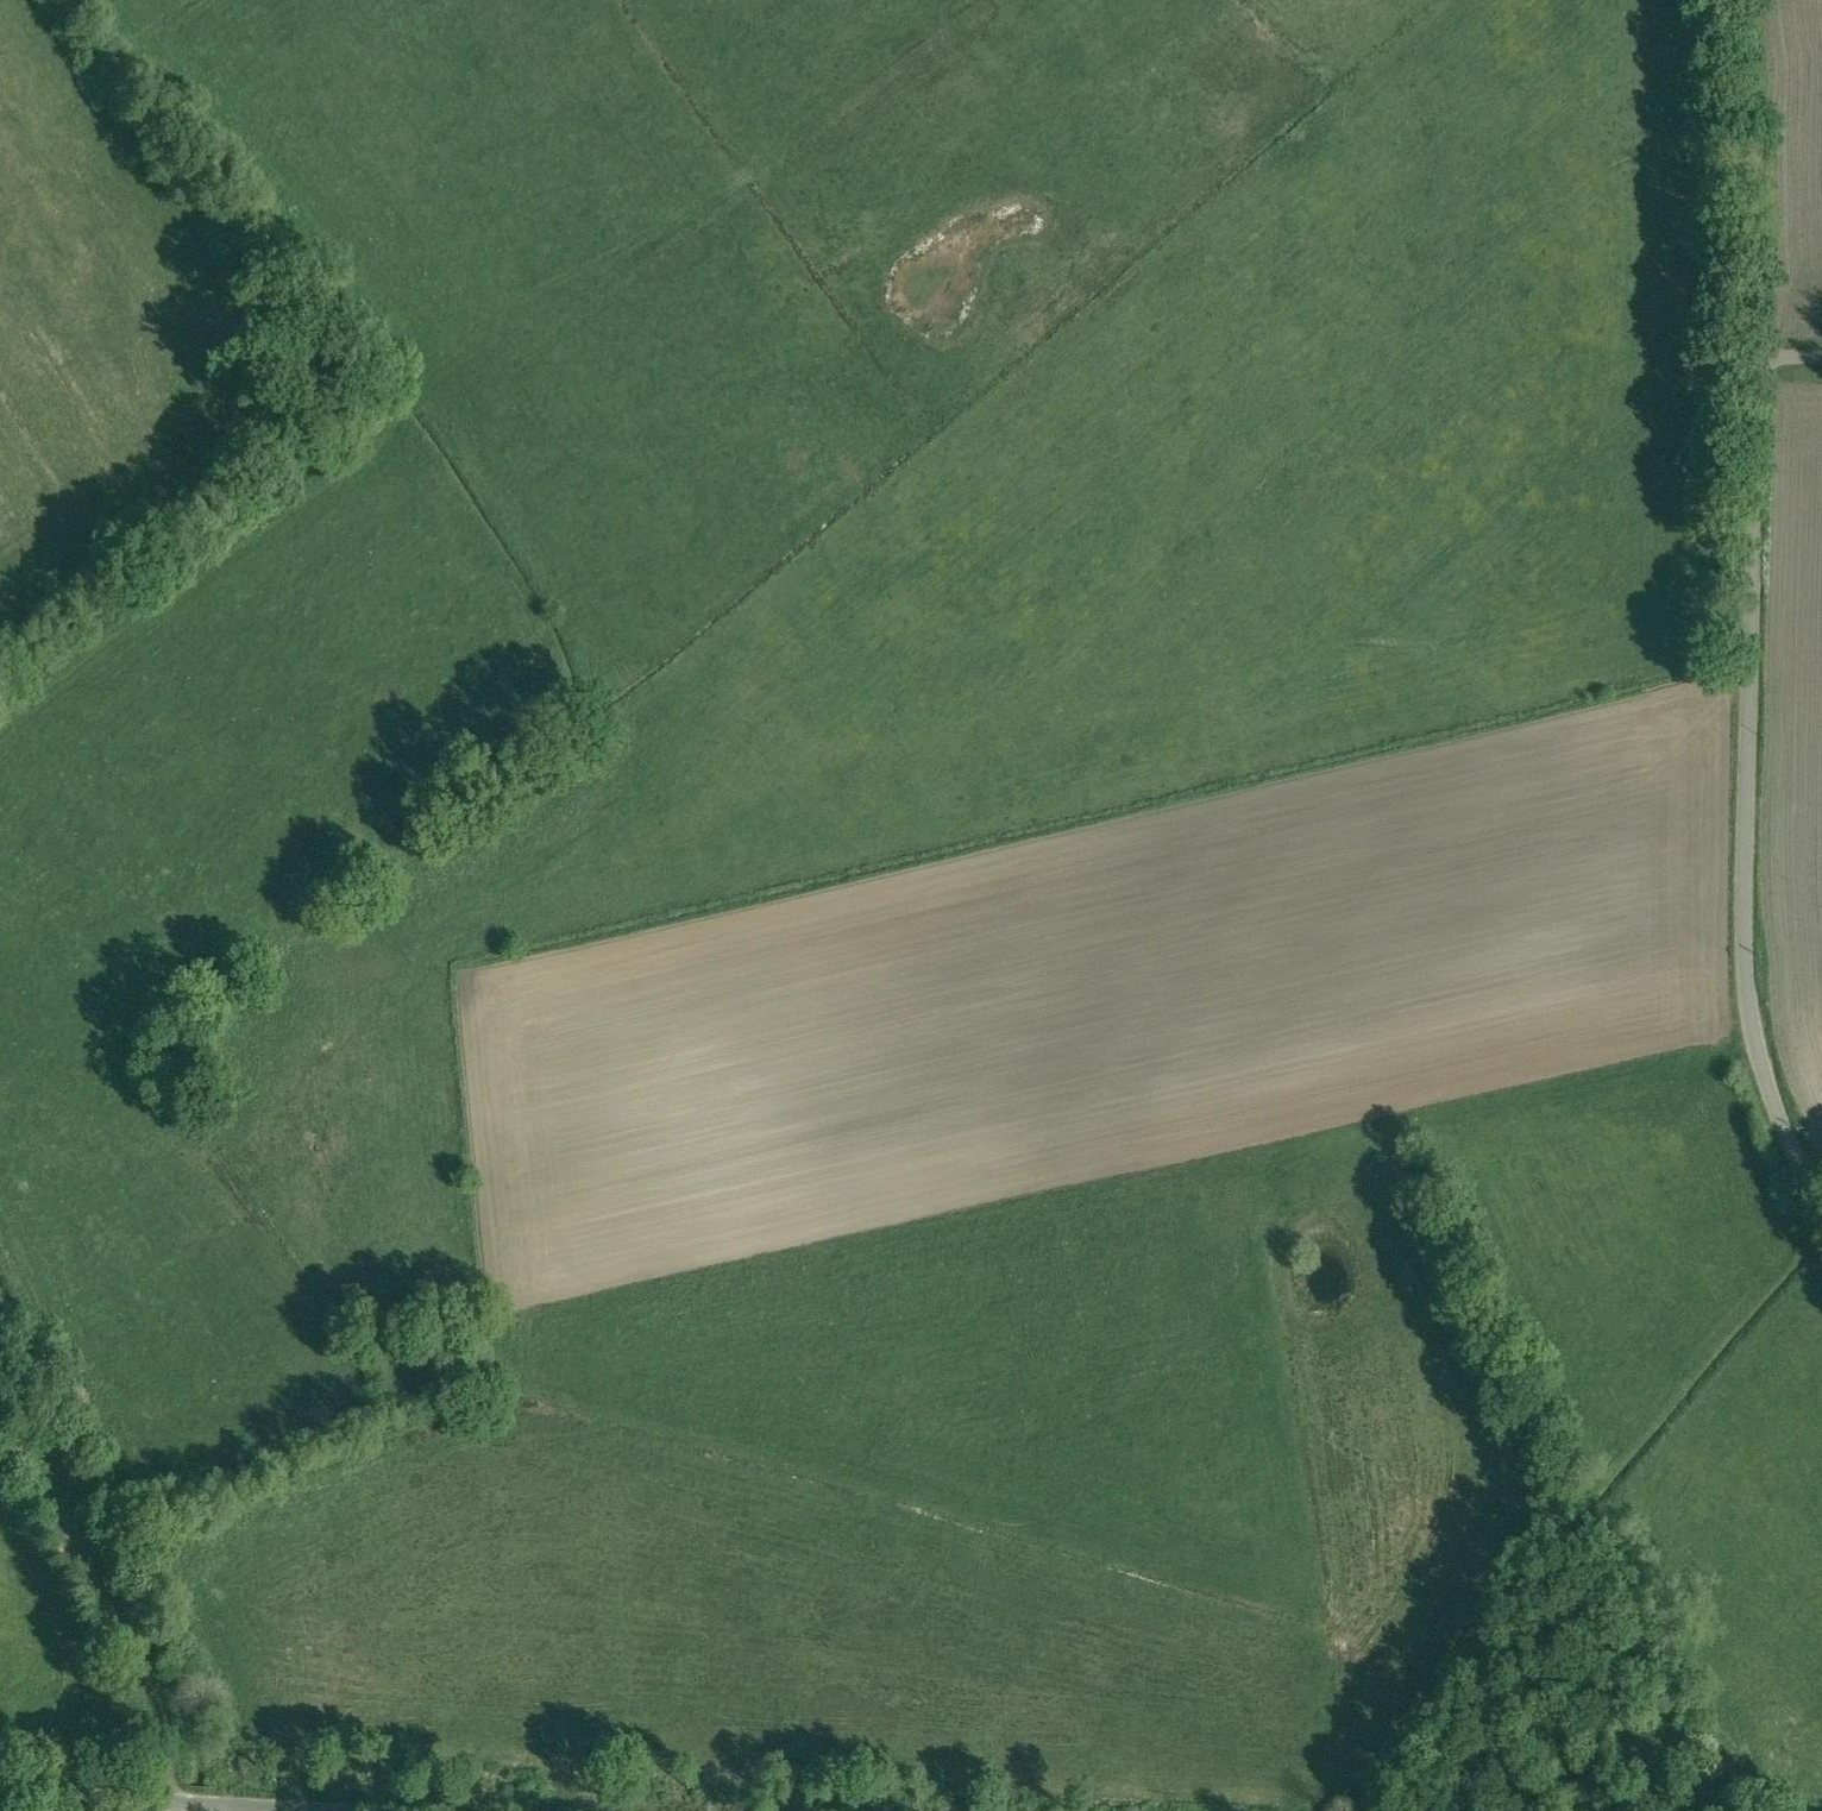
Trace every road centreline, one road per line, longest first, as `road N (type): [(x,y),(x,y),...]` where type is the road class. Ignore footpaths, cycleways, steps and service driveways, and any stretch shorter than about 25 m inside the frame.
road 1 (unclassified): [(1736,0),(1746,450),(1743,1005),(1761,1091),(1821,1229)]
road 2 (unclassified): [(248,1810),(0,1798)]

